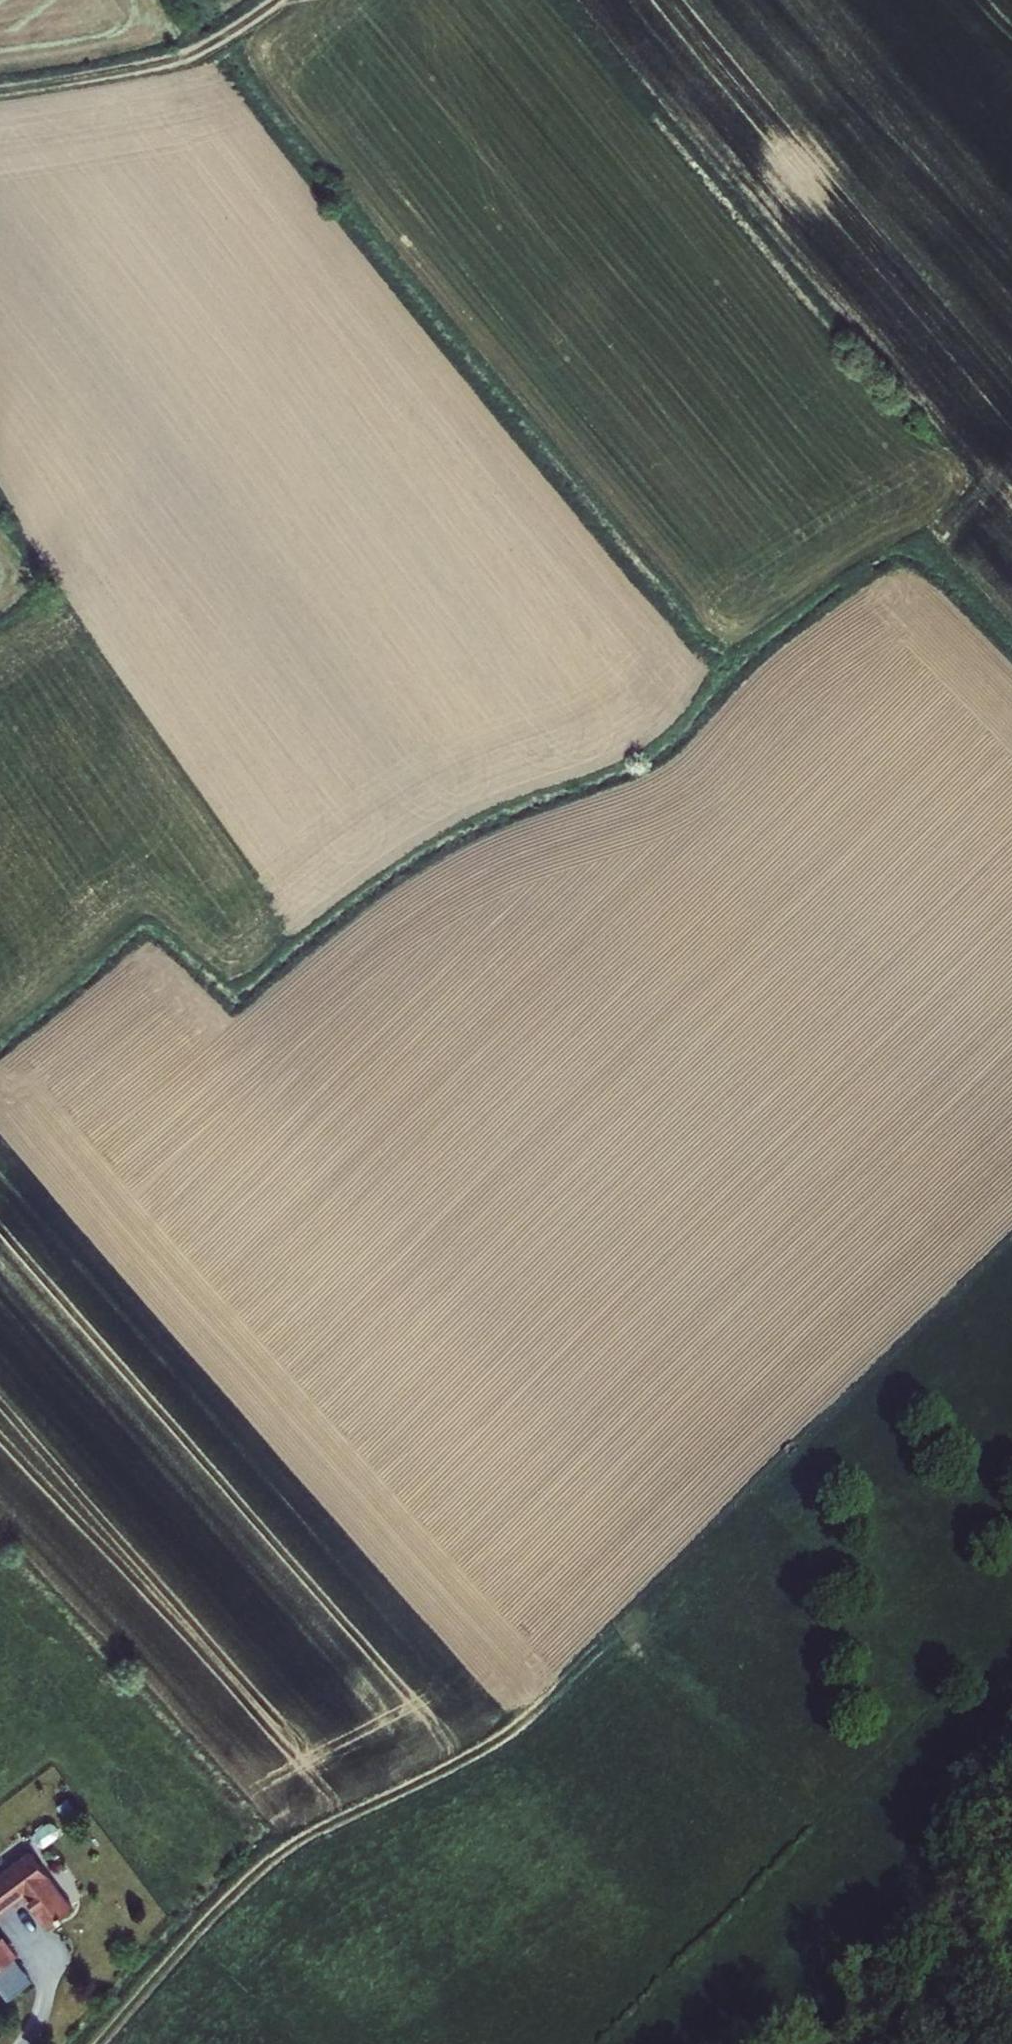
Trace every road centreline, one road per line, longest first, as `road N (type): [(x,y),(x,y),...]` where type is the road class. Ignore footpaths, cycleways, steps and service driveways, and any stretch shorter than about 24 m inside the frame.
road 1 (track): [(107,2043),(291,1845),(442,1771),(522,1721),(746,1511)]
road 2 (track): [(269,0),(219,42),(152,63),(0,89)]

